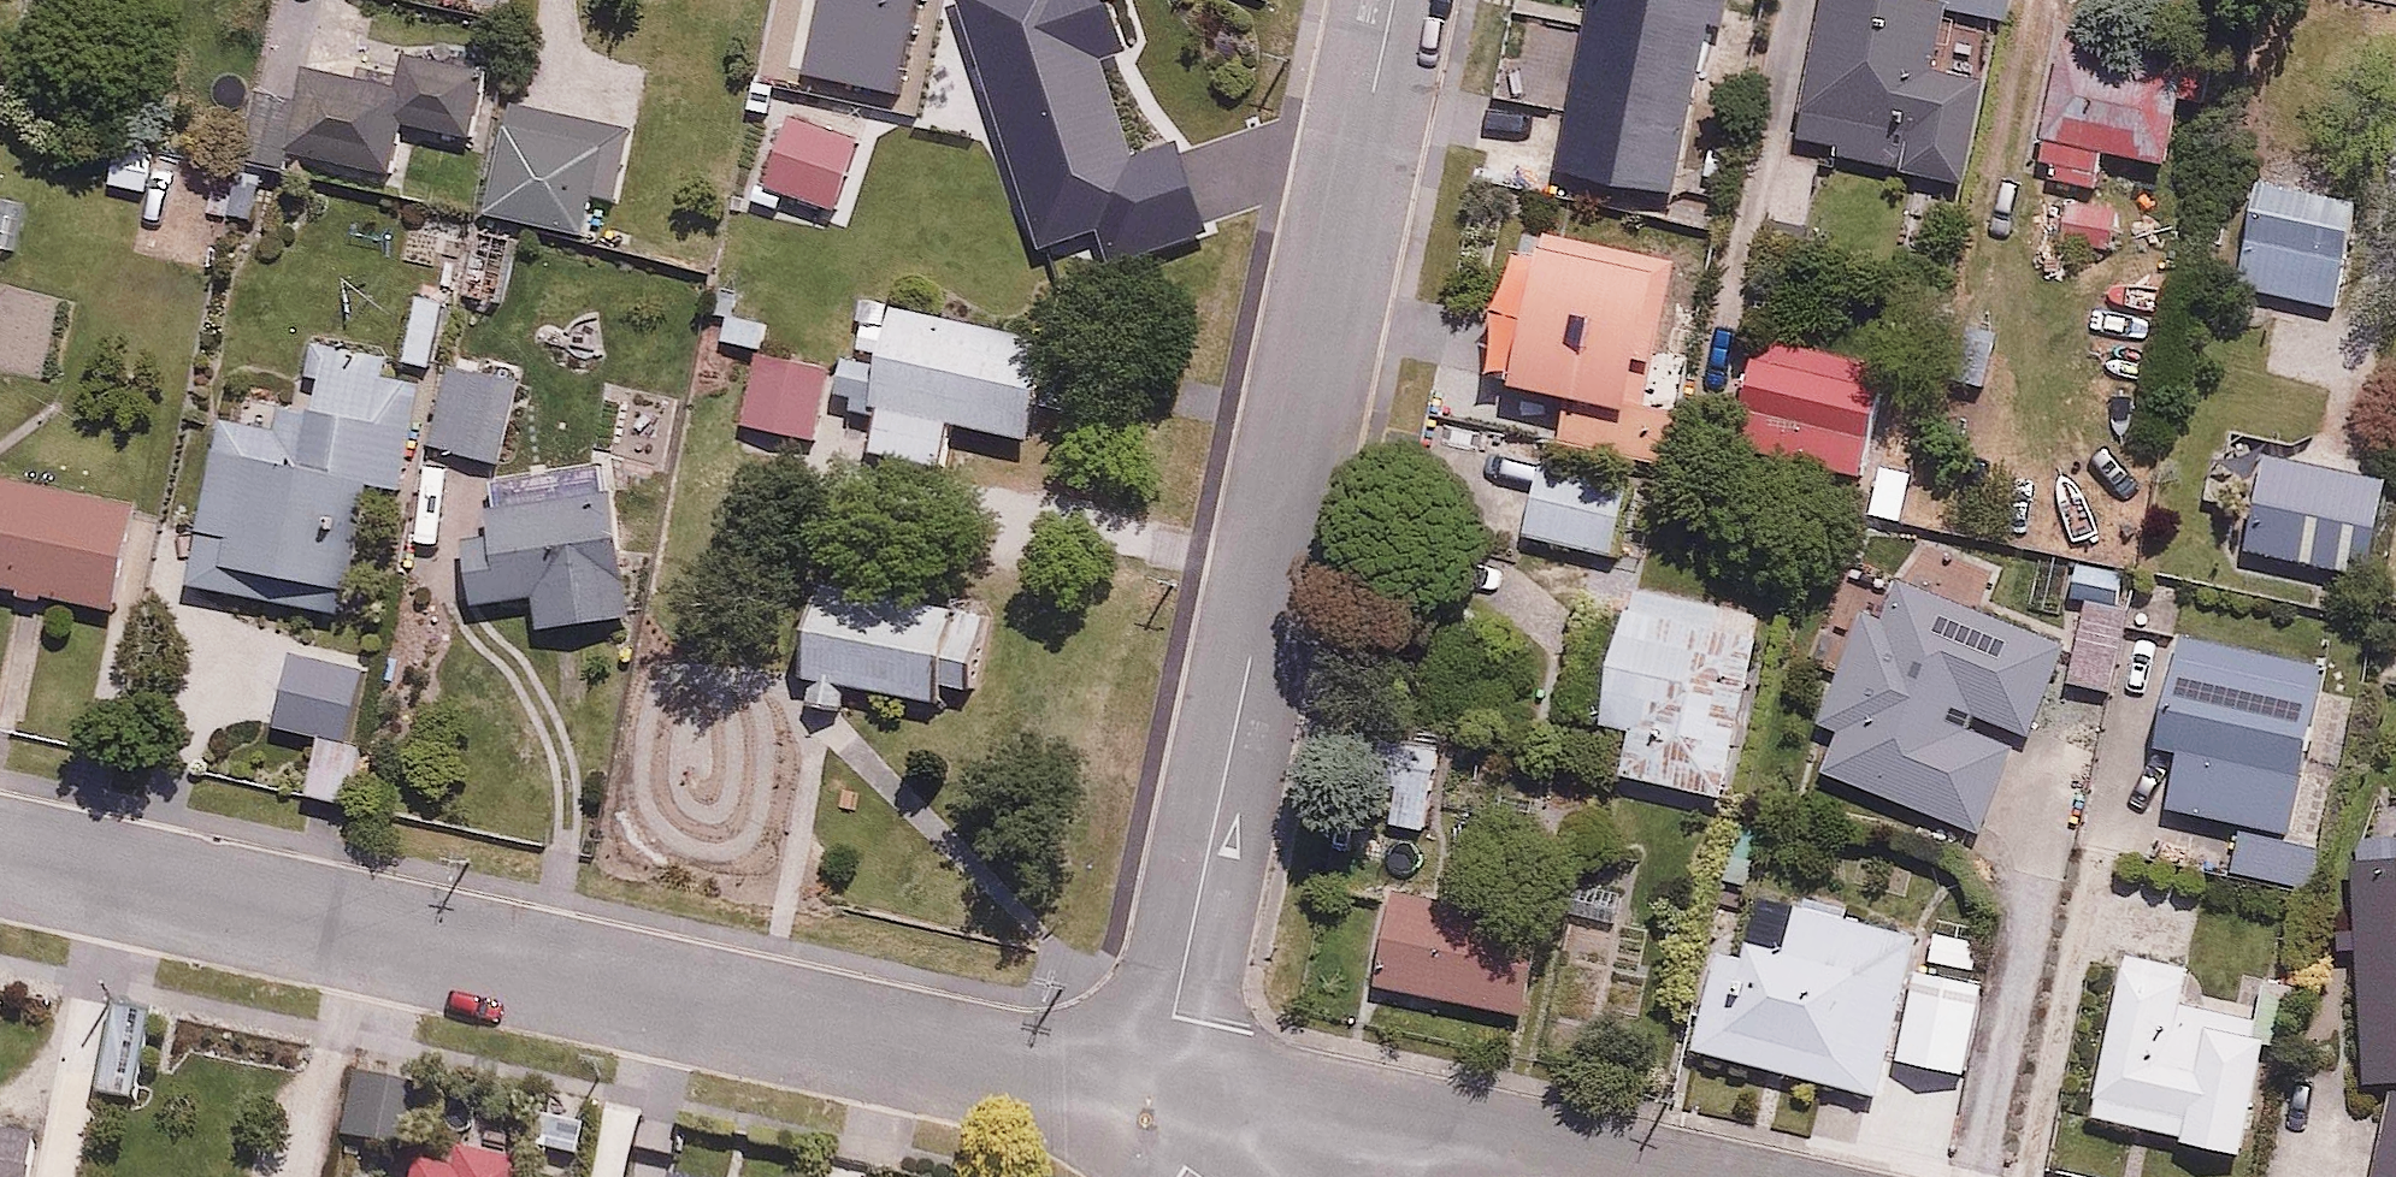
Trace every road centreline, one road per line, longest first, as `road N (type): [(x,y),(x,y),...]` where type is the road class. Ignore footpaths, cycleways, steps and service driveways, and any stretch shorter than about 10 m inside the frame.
road 1 (residential): [(1176,1094),(987,1063),(0,855)]
road 2 (residential): [(1394,0),(1176,1003),(1176,1094)]
road 3 (residential): [(1717,1176),(1520,1135),(1176,1094)]

